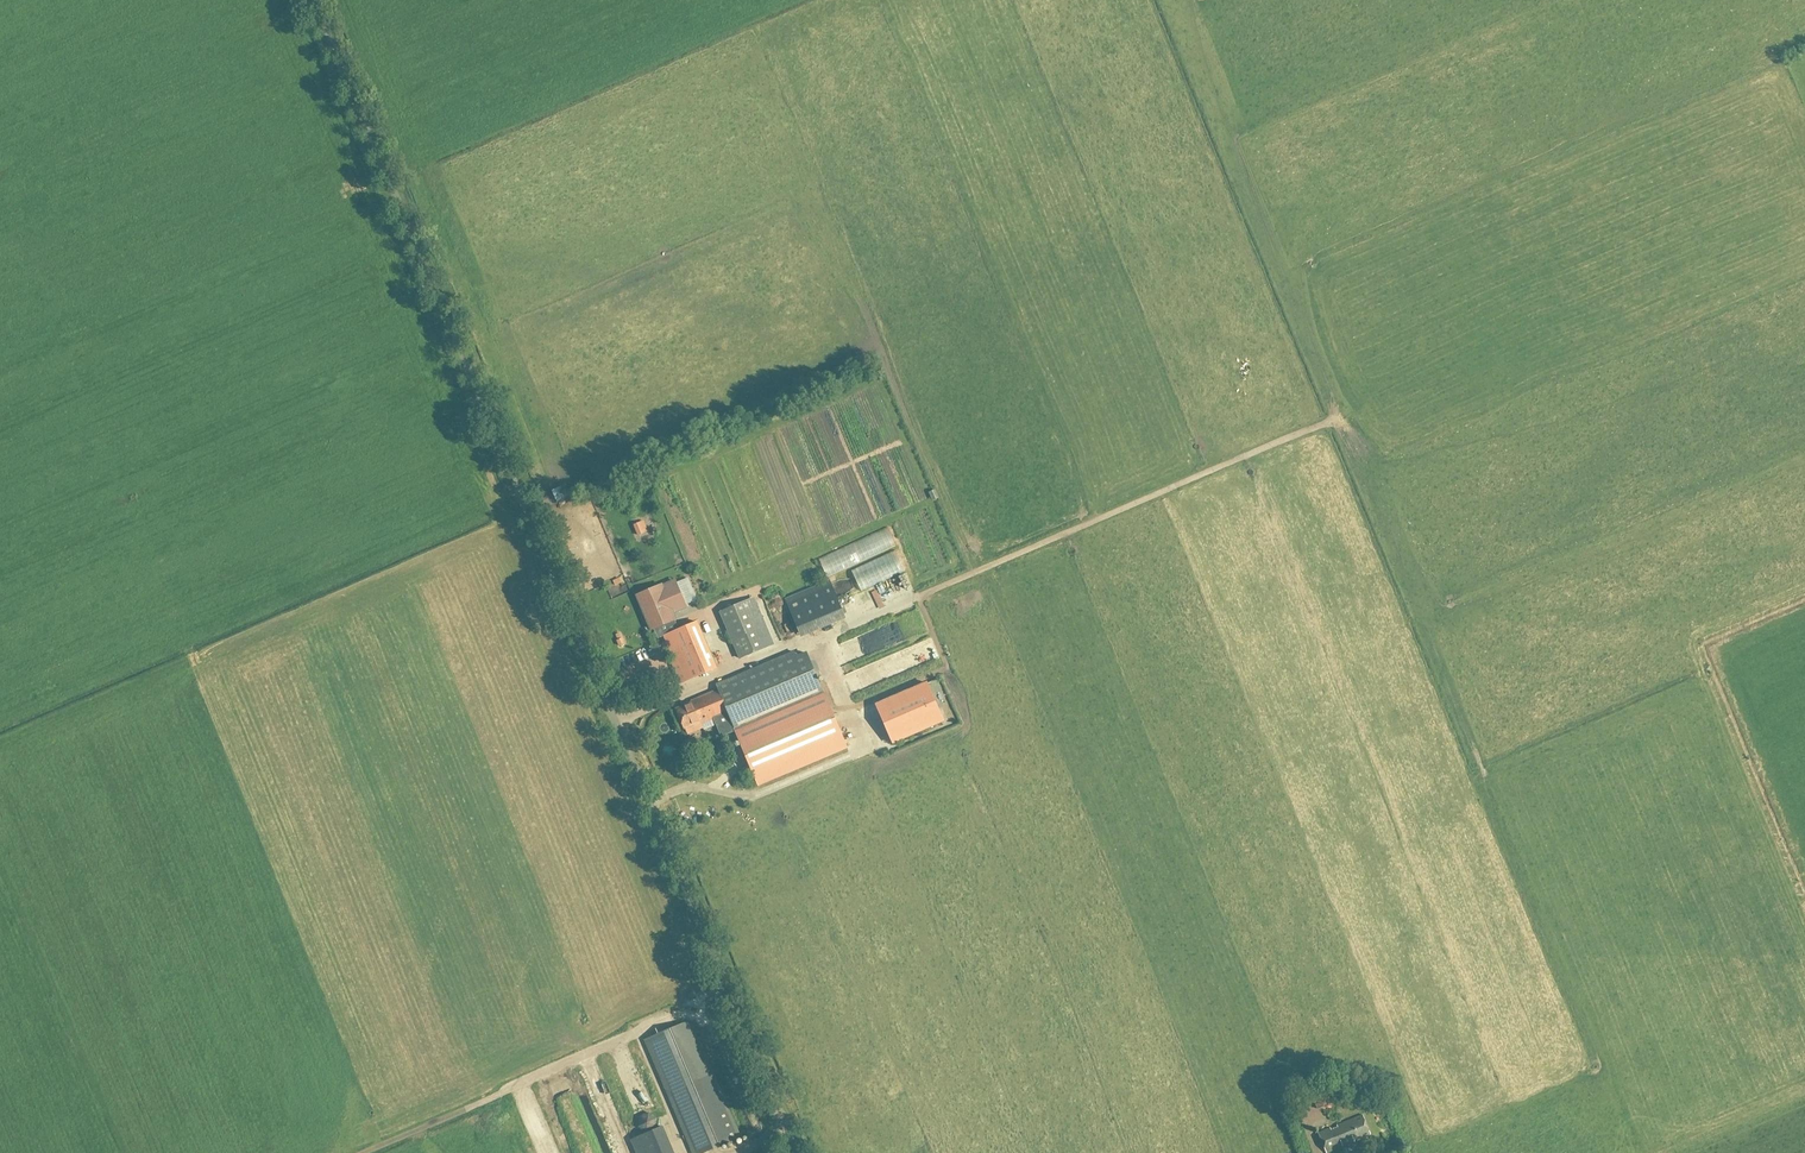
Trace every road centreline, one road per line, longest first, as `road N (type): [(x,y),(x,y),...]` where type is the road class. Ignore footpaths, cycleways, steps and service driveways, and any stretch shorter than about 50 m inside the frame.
road 1 (unclassified): [(793,1152),(312,0)]

